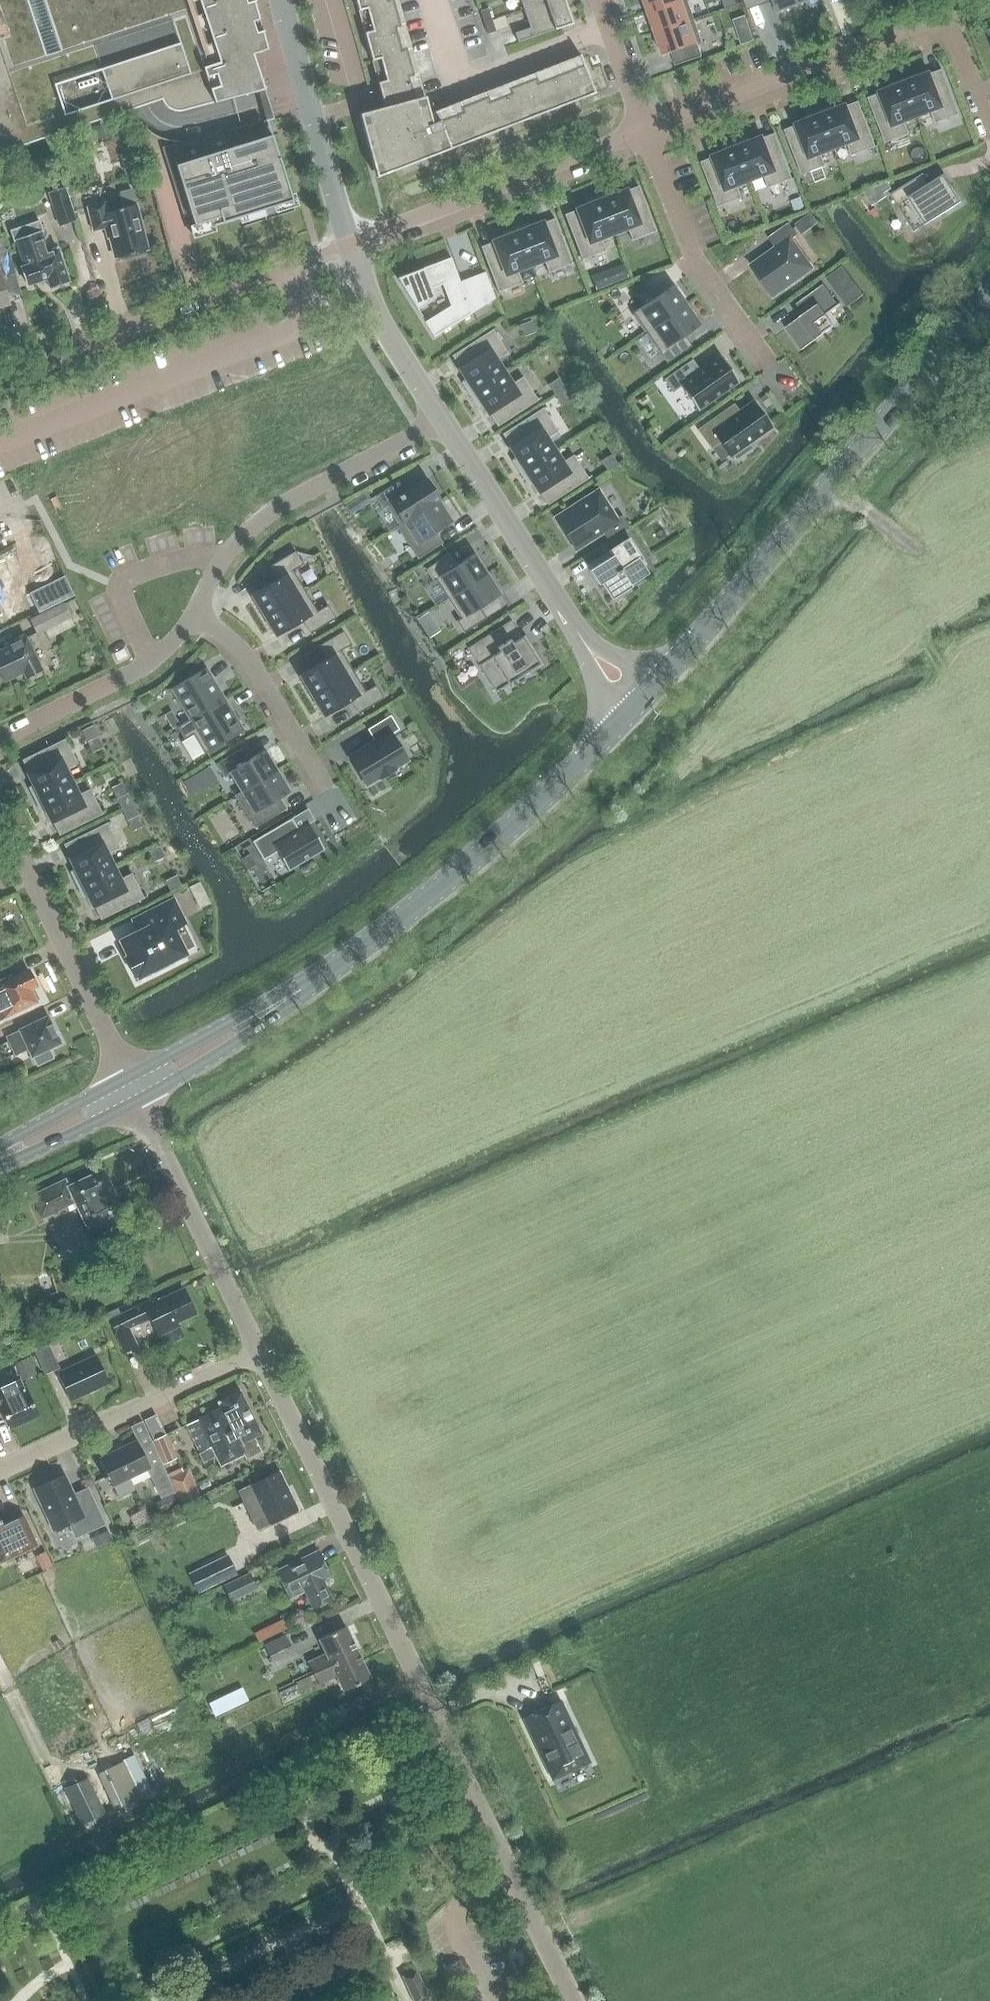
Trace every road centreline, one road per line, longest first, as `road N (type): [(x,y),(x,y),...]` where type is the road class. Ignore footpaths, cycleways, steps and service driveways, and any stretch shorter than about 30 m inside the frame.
road 1 (unclassified): [(574,2000),(259,1346)]
road 2 (secondary): [(639,701),(989,299)]
road 3 (secondary): [(294,992),(465,867),(639,701)]
road 4 (residential): [(0,380),(347,248)]
road 5 (residential): [(644,128),(984,0)]
road 6 (tertiary): [(441,419),(585,645),(639,701)]
road 7 (residential): [(347,248),(644,128)]
road 8 (residential): [(197,612),(226,555),(276,507),(441,419)]
road 9 (residential): [(790,396),(698,265),(644,128)]
road 10 (residential): [(125,1076),(0,814)]
road 11 (residential): [(0,1469),(259,1346)]
road 12 (unclassified): [(259,1346),(136,1100)]
road 13 (residential): [(433,0),(460,87),(610,29)]
road 14 (residential): [(0,741),(149,662),(197,612)]
road 15 (residential): [(197,612),(241,648),(331,796)]
road 16 (tertiary): [(347,248),(441,419)]
road 17 (secondary): [(136,1100),(201,1063),(294,992)]
road 18 (secondary): [(294,992),(125,1076)]
road 19 (residential): [(313,119),(364,102),(334,0)]
road 20 (secondary): [(0,1158),(136,1100)]
road 21 (secondary): [(125,1076),(0,1149)]
road 22 (tertiary): [(347,248),(313,119)]
road 23 (tertiary): [(313,119),(279,0)]

